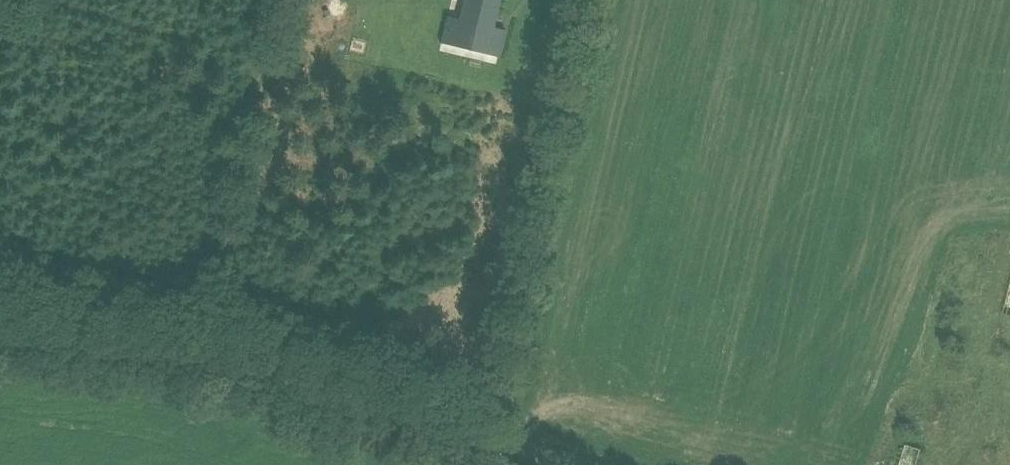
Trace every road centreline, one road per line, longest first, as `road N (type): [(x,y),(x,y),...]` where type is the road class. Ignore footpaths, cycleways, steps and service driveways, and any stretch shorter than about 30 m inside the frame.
road 1 (unclassified): [(496,442),(186,342),(0,326)]
road 2 (unclassified): [(496,442),(601,0)]
road 3 (track): [(186,342),(283,0)]

